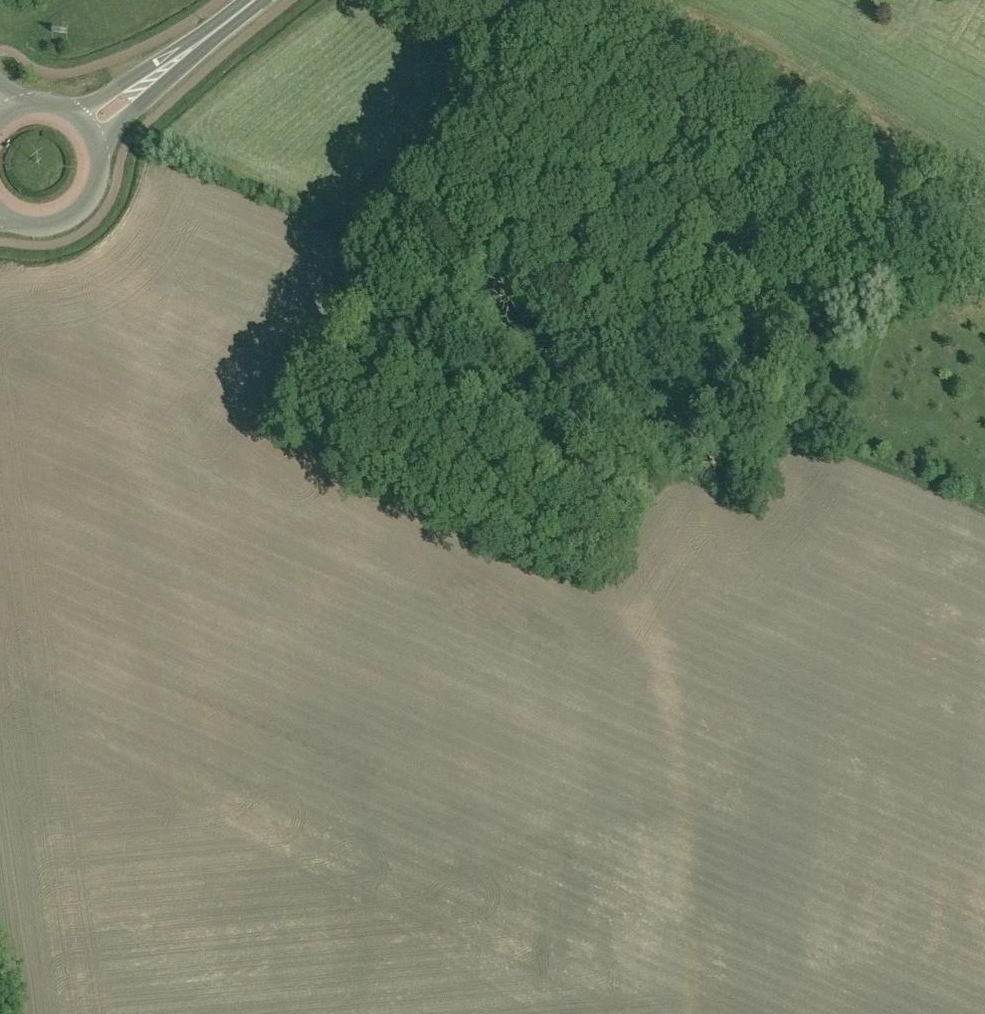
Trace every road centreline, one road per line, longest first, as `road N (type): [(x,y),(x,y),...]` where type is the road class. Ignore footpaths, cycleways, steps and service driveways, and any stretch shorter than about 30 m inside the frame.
road 1 (secondary): [(81,127),(245,0)]
road 2 (secondary): [(0,207),(41,224),(76,211),(95,179),(81,127)]

